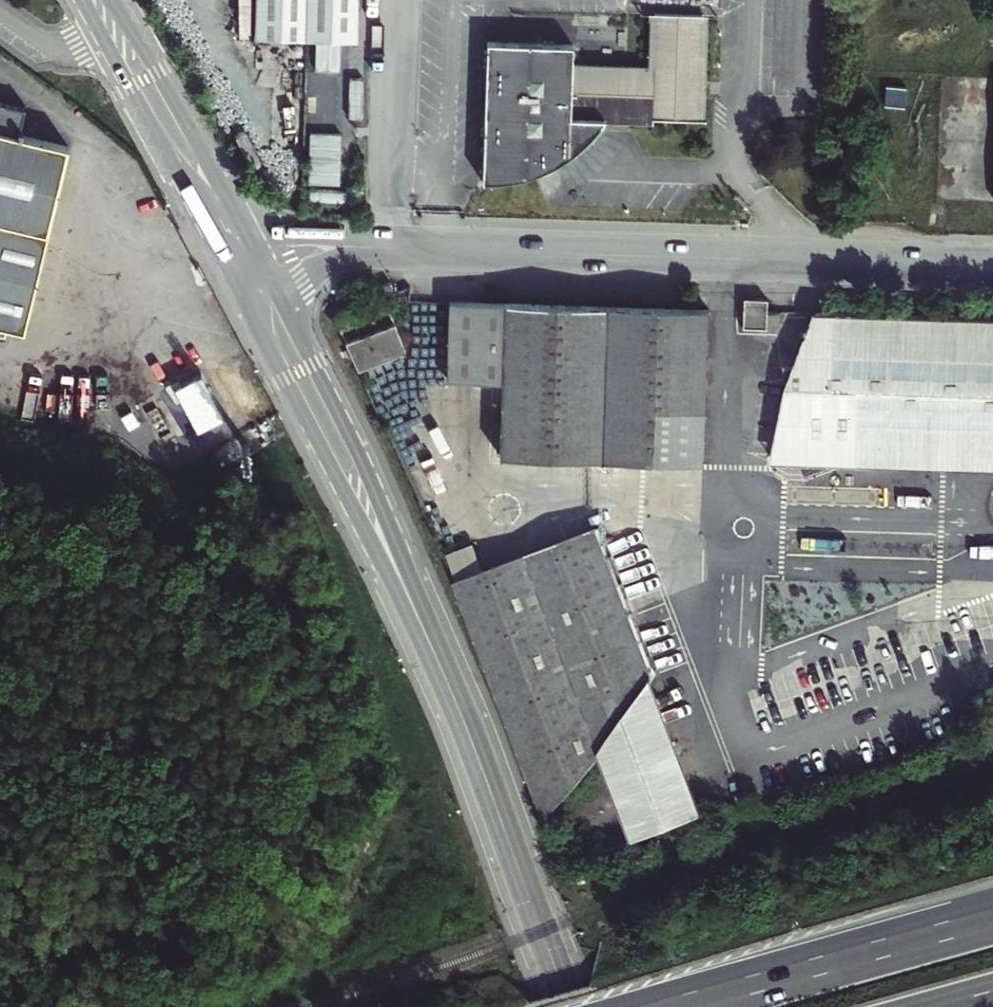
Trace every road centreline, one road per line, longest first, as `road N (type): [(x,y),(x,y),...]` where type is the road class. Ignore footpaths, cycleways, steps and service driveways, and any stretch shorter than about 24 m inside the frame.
road 1 (tertiary): [(414,609),(355,448),(130,22)]
road 2 (tertiary): [(101,37),(414,609)]
road 3 (tertiary): [(414,609),(567,1006)]
road 4 (motorway): [(992,918),(674,1006)]

